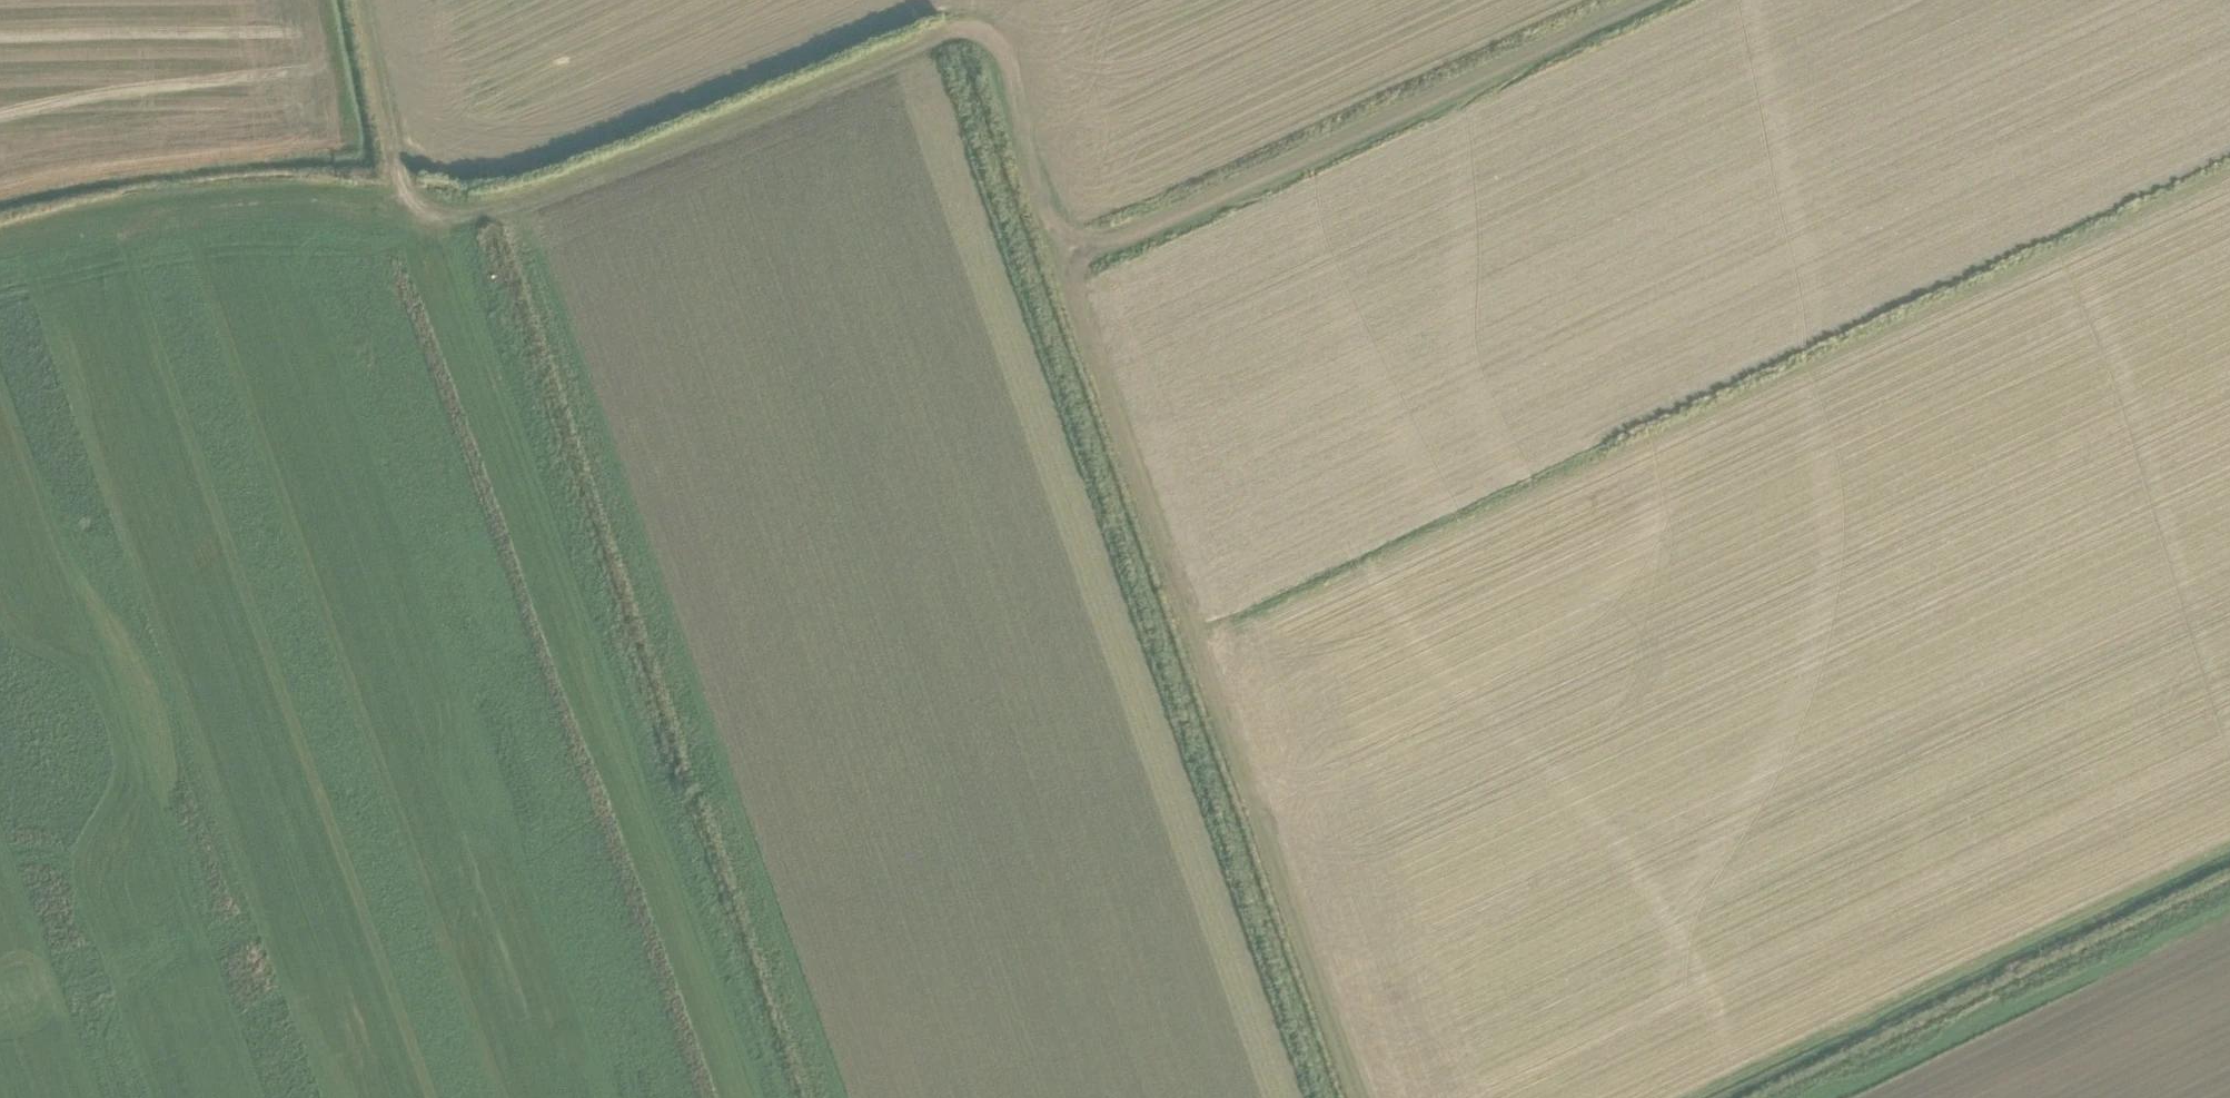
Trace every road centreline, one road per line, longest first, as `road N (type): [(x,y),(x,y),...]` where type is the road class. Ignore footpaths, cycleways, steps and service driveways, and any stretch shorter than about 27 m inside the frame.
road 1 (track): [(362,0),(395,176),(404,186),(490,204),(941,34),(981,44),(1000,78),(1058,264),(1358,1097)]
road 2 (track): [(1058,264),(1633,0)]

